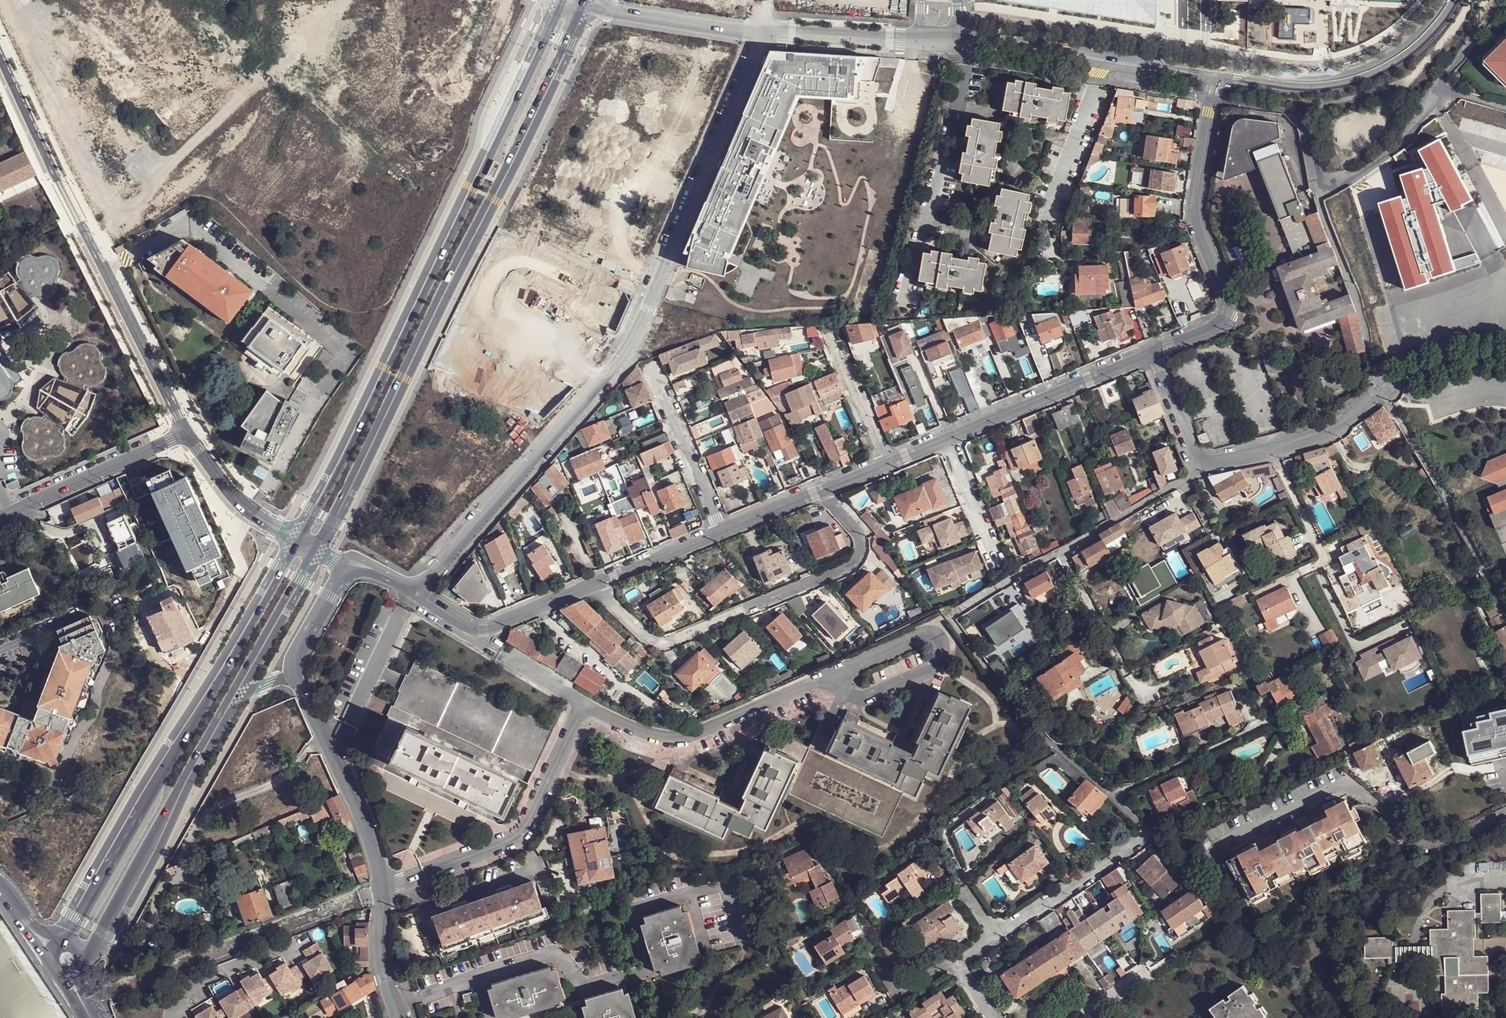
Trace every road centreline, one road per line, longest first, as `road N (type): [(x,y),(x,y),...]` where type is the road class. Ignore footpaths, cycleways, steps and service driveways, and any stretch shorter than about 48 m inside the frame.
road 1 (residential): [(763,33),(629,347),(418,593)]
road 2 (tertiary): [(314,549),(583,3)]
road 3 (tertiary): [(566,0),(300,541)]
road 4 (tertiary): [(300,541),(65,941)]
road 5 (residential): [(0,50),(187,432)]
road 6 (residential): [(294,675),(377,860),(382,961),(398,1017)]
road 7 (residential): [(418,593),(484,627),(721,531)]
road 8 (residential): [(1210,99),(1295,116),(1317,184),(1358,175),(1401,143),(1438,82)]
road 9 (residential): [(1223,842),(1341,787),(1429,845),(1444,847),(1505,819)]
road 10 (residential): [(1154,353),(1222,324),(1228,313),(1195,210),(1210,99)]
road 11 (tertiary): [(86,960),(230,697)]
road 12 (residential): [(1200,463),(1191,476),(957,610)]
road 13 (residential): [(1214,74),(1281,85),(1347,79),(1397,57),(1449,0)]
road 14 (residential): [(958,38),(1214,74)]
road 15 (unclassified): [(1382,391),(1505,608)]
road 16 (residential): [(1144,841),(956,961)]
road 17 (residential): [(948,437),(1154,353)]
road 18 (residential): [(187,432),(0,517)]
road 19 (residential): [(583,3),(763,33)]
road 20 (residential): [(721,531),(888,462)]
road 21 (residential): [(652,367),(721,531)]
road 22 (tertiary): [(230,697),(314,549)]
road 23 (residential): [(187,432),(234,499),(300,541)]
road 24 (residential): [(763,33),(920,37)]
road 25 (residential): [(1307,573),(1328,561),(1270,451)]
road 26 (residential): [(833,336),(888,462)]
road 27 (residential): [(999,564),(948,437)]
road 28 (residential): [(1382,391),(1326,435),(1270,451)]
road 29 (residential): [(1200,463),(1154,353)]

